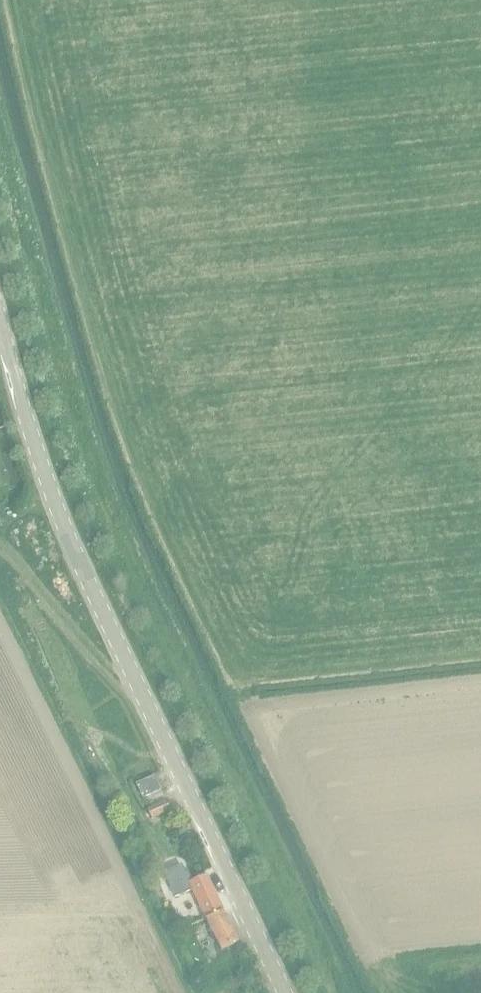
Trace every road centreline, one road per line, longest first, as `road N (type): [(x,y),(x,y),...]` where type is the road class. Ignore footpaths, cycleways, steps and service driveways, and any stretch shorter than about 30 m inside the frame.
road 1 (unclassified): [(279,992),(55,522),(0,344)]

